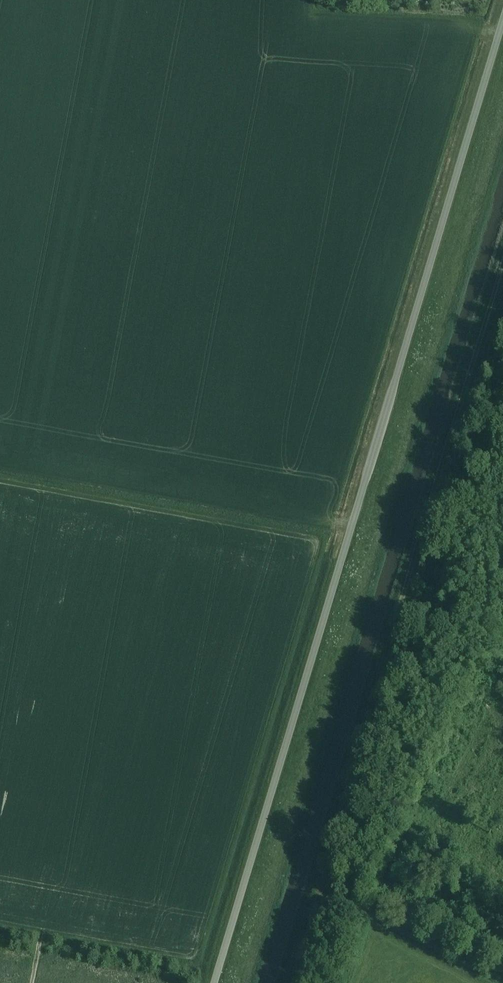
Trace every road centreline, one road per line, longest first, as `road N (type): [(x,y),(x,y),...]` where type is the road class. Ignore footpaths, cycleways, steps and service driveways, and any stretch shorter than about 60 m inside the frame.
road 1 (unclassified): [(214,982),(502,20)]
road 2 (track): [(502,977),(372,910),(313,893),(502,261)]

